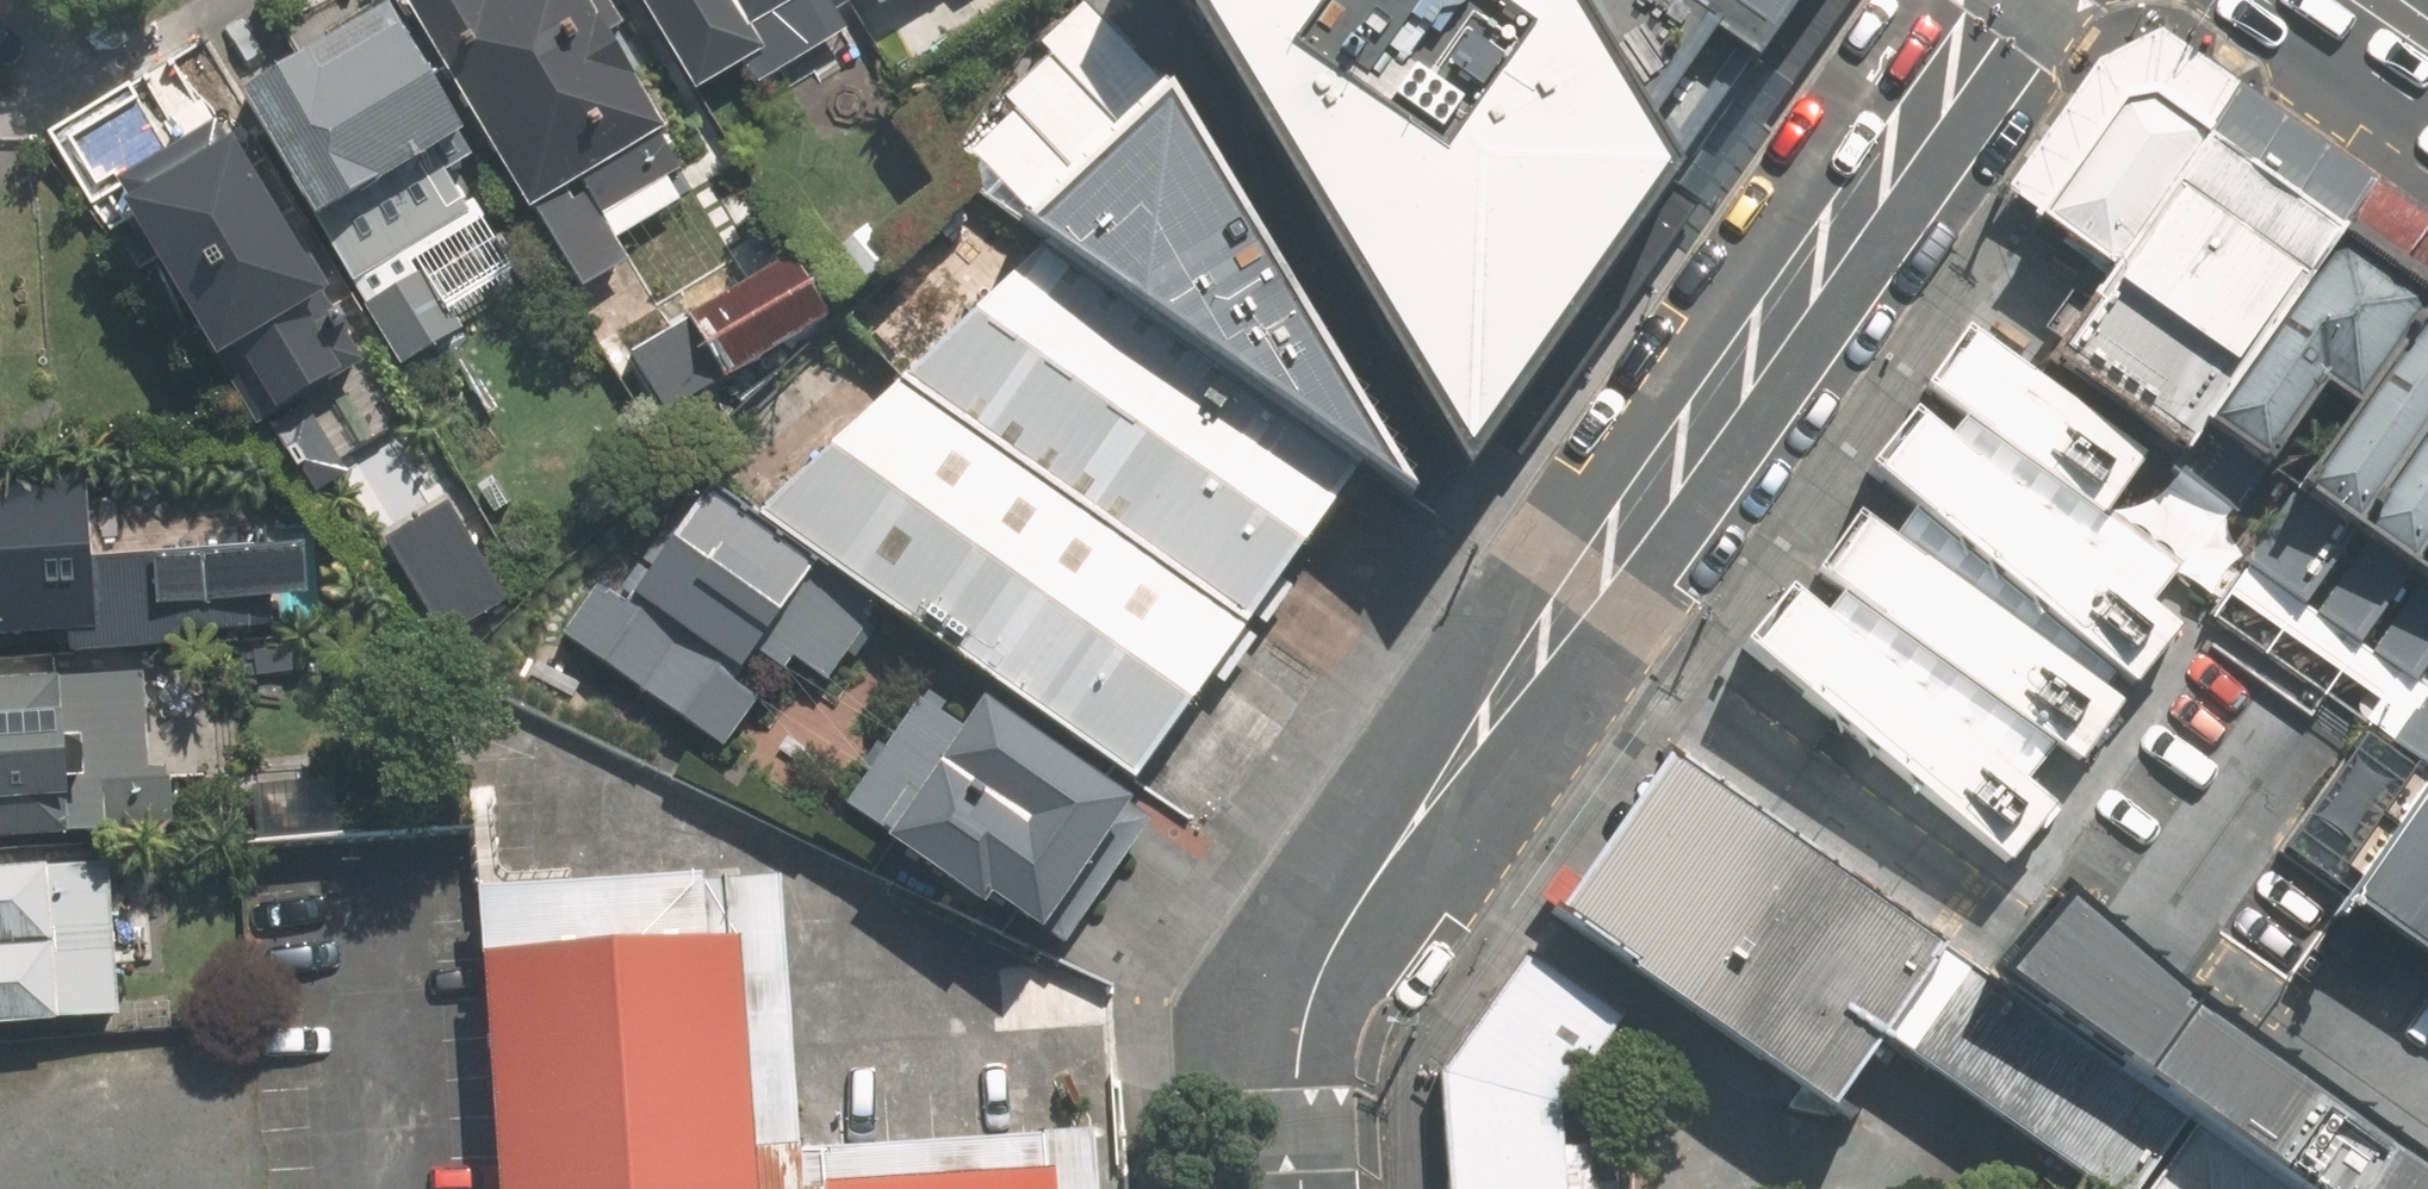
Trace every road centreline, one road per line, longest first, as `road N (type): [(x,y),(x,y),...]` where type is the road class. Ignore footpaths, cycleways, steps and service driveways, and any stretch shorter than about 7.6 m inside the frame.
road 1 (residential): [(1303,1188),(1301,1055),(1312,1000),(1339,938),(1988,0)]

